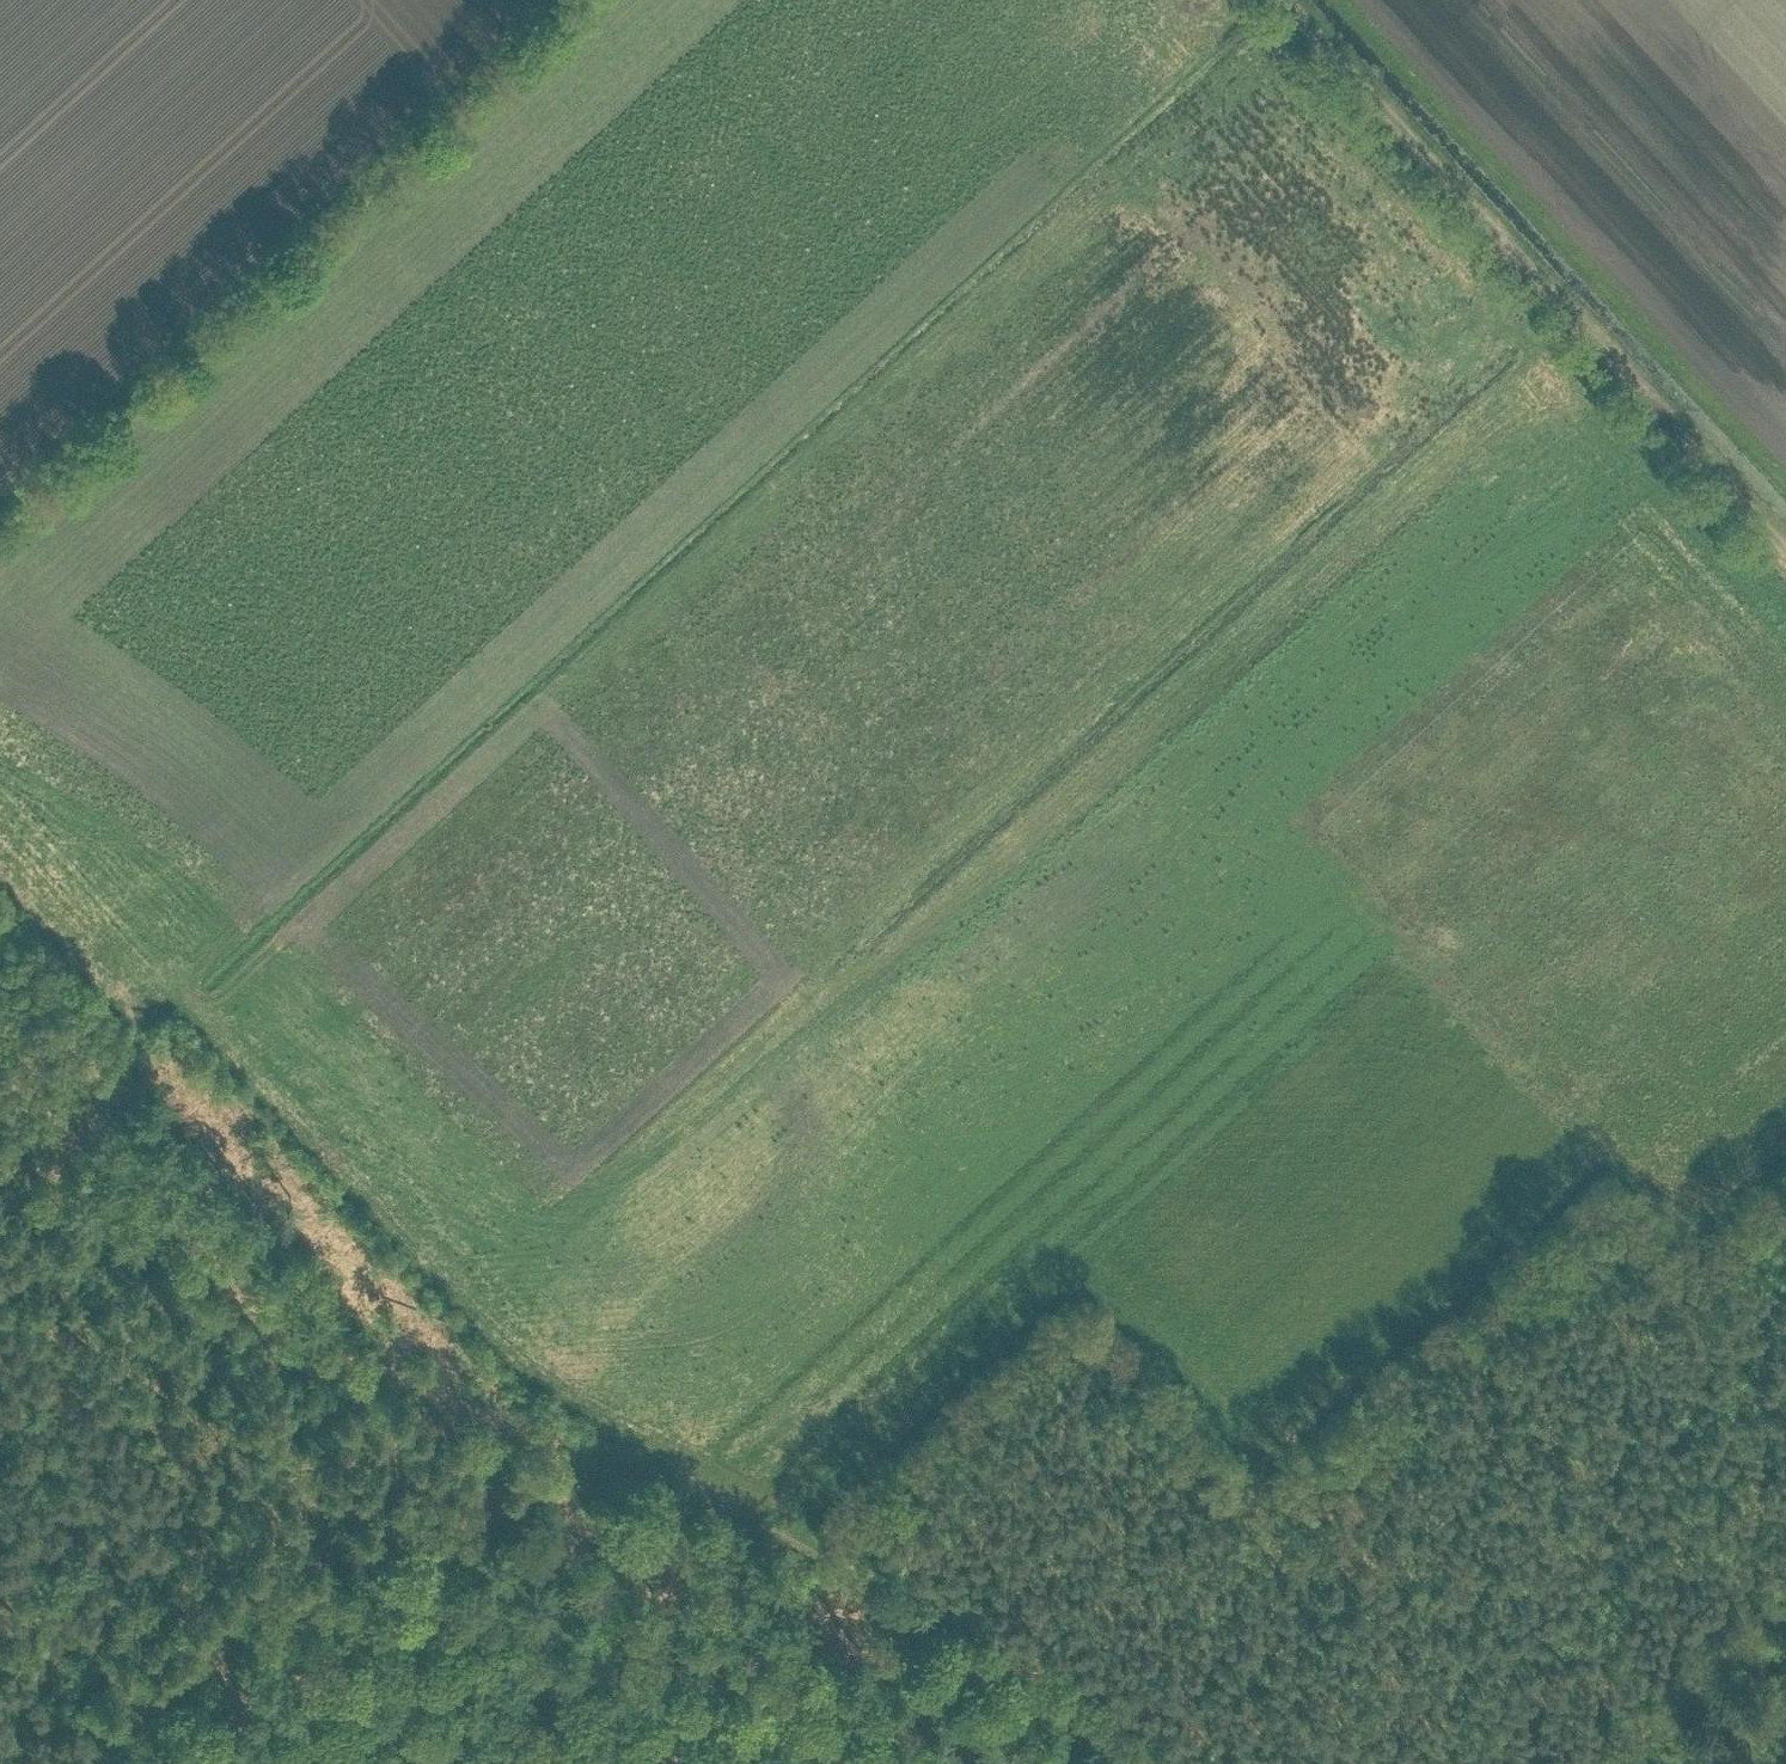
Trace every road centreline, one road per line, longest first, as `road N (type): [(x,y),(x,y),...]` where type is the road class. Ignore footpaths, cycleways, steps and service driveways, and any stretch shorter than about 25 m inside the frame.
road 1 (track): [(68,1763),(303,1575),(383,1540),(629,1469),(1024,1670),(1093,1711),(1148,1763)]
road 2 (track): [(0,510),(552,0)]
road 3 (track): [(1282,0),(1785,548)]
road 4 (track): [(629,1469),(83,1211),(0,1161)]
road 5 (track): [(1785,1595),(1602,1763)]

